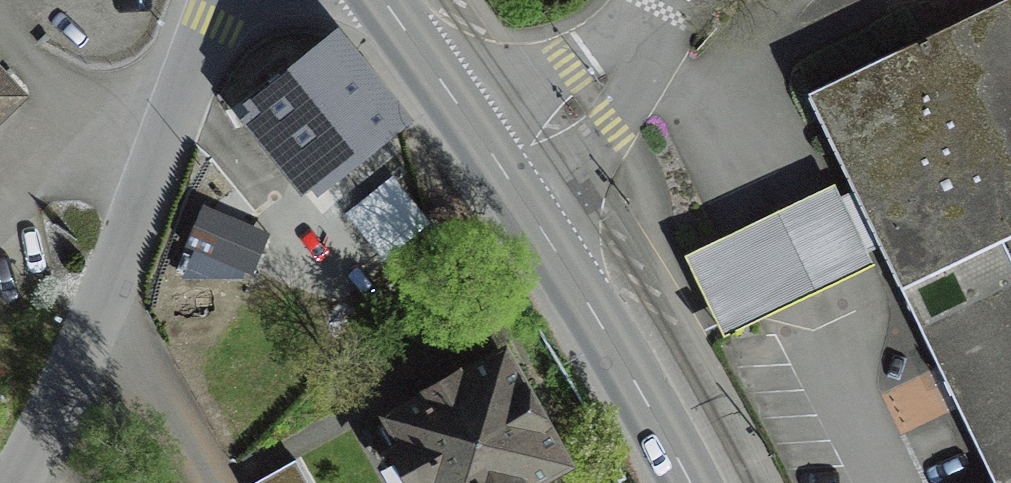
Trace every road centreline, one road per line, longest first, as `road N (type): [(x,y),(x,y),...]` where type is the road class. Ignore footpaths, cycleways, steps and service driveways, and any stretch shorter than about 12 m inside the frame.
road 1 (residential): [(14,482),(39,442),(229,0)]
road 2 (secondary): [(502,170),(682,482)]
road 3 (residential): [(502,170),(635,61),(662,0)]
road 4 (secondary): [(376,0),(502,170)]

